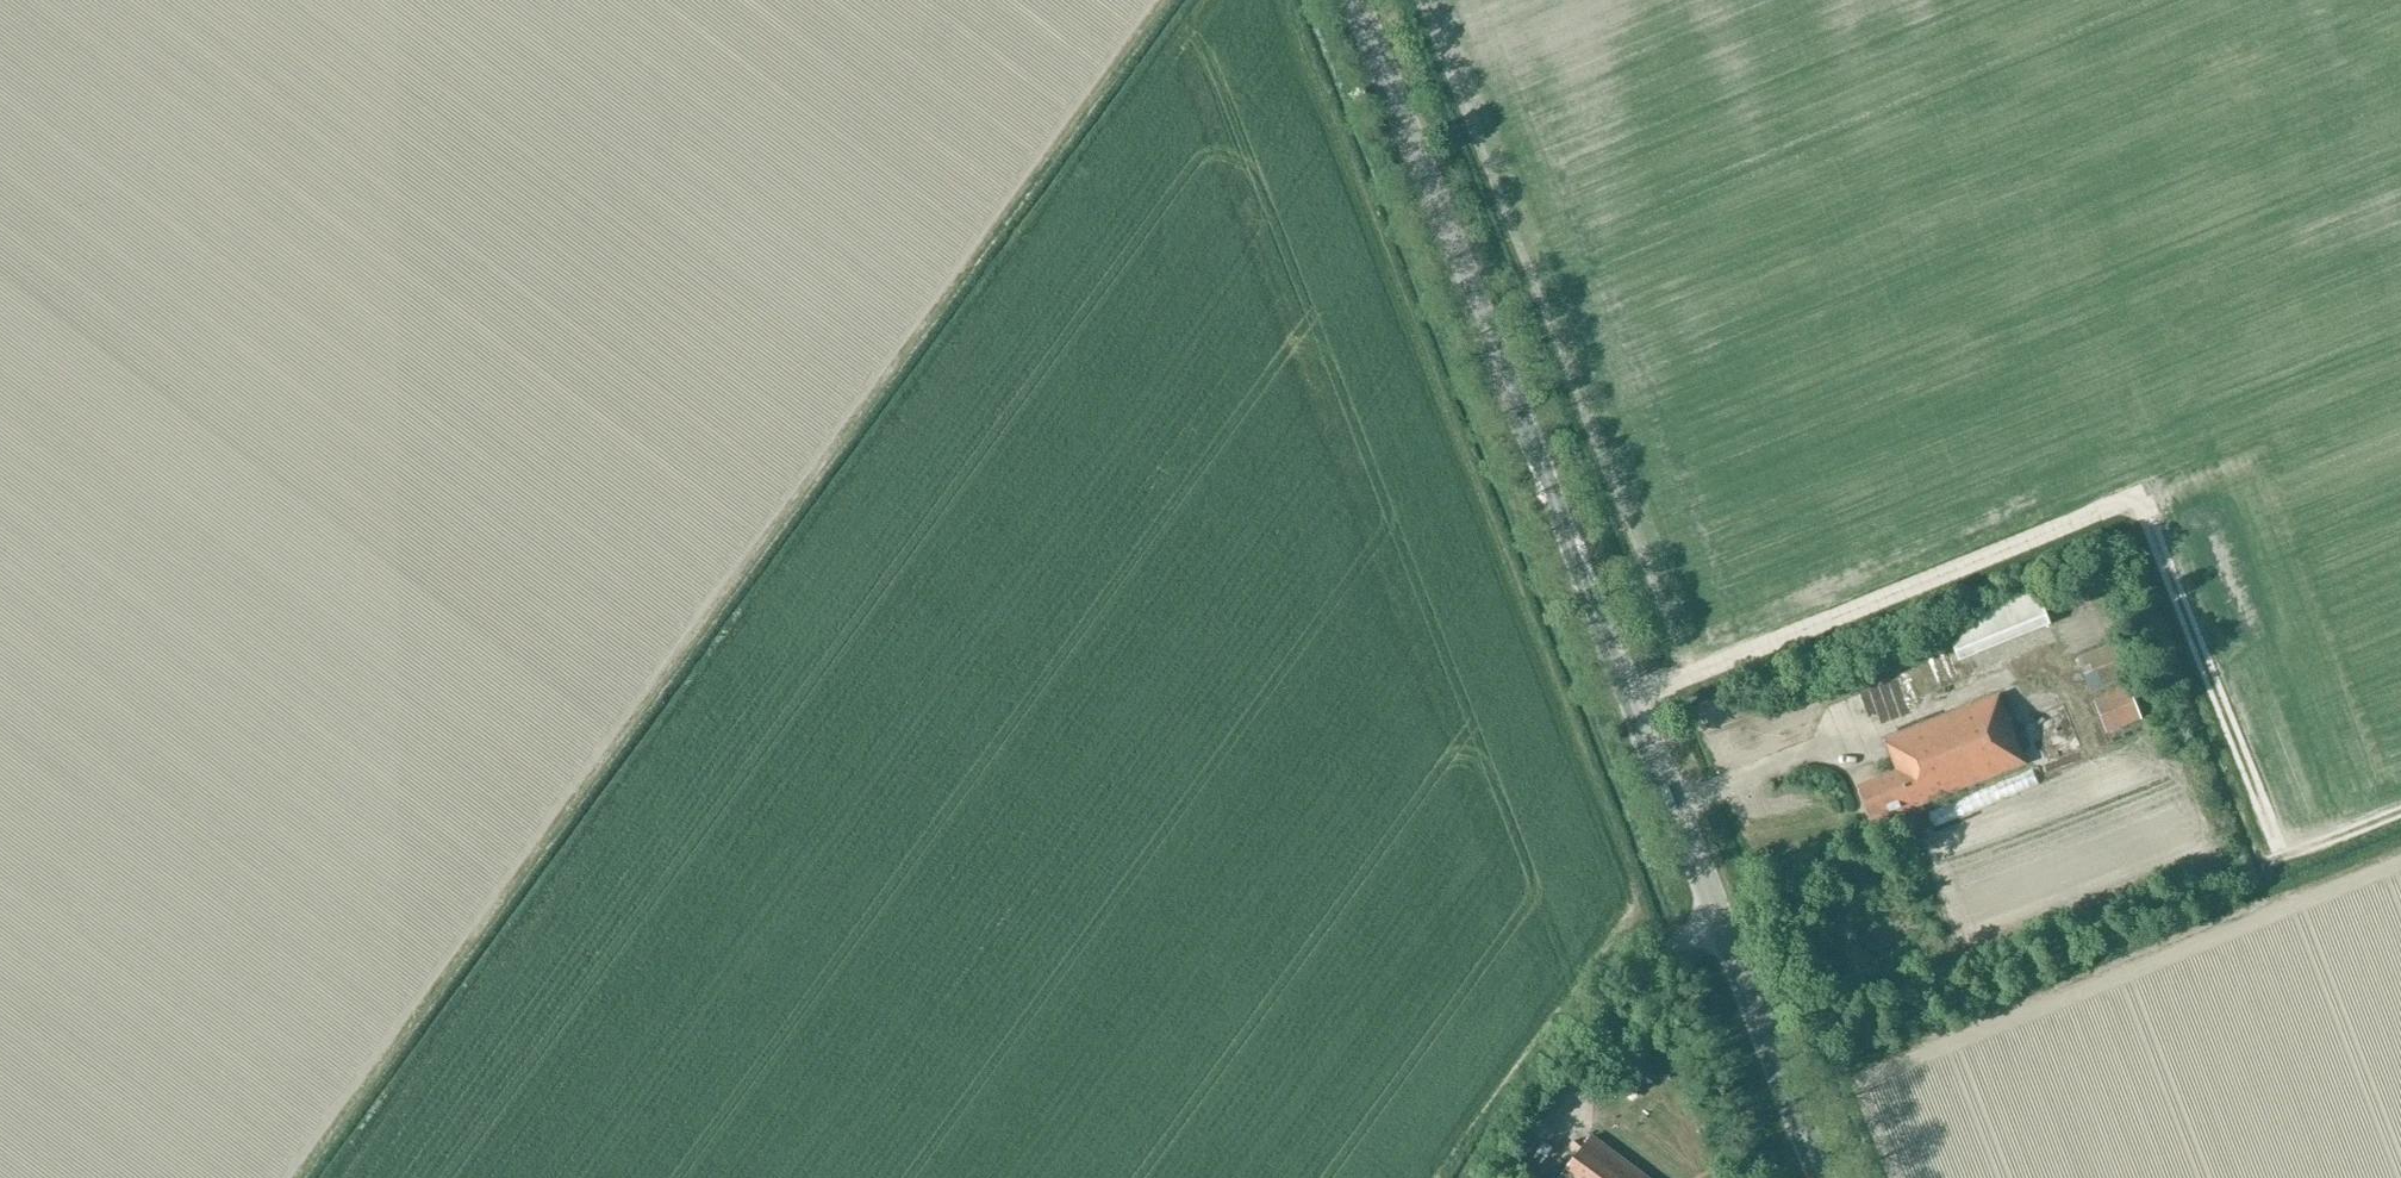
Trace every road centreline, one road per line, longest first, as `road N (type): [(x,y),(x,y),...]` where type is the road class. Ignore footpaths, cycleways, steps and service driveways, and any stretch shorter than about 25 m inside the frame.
road 1 (unclassified): [(1816,1177),(1350,0)]

